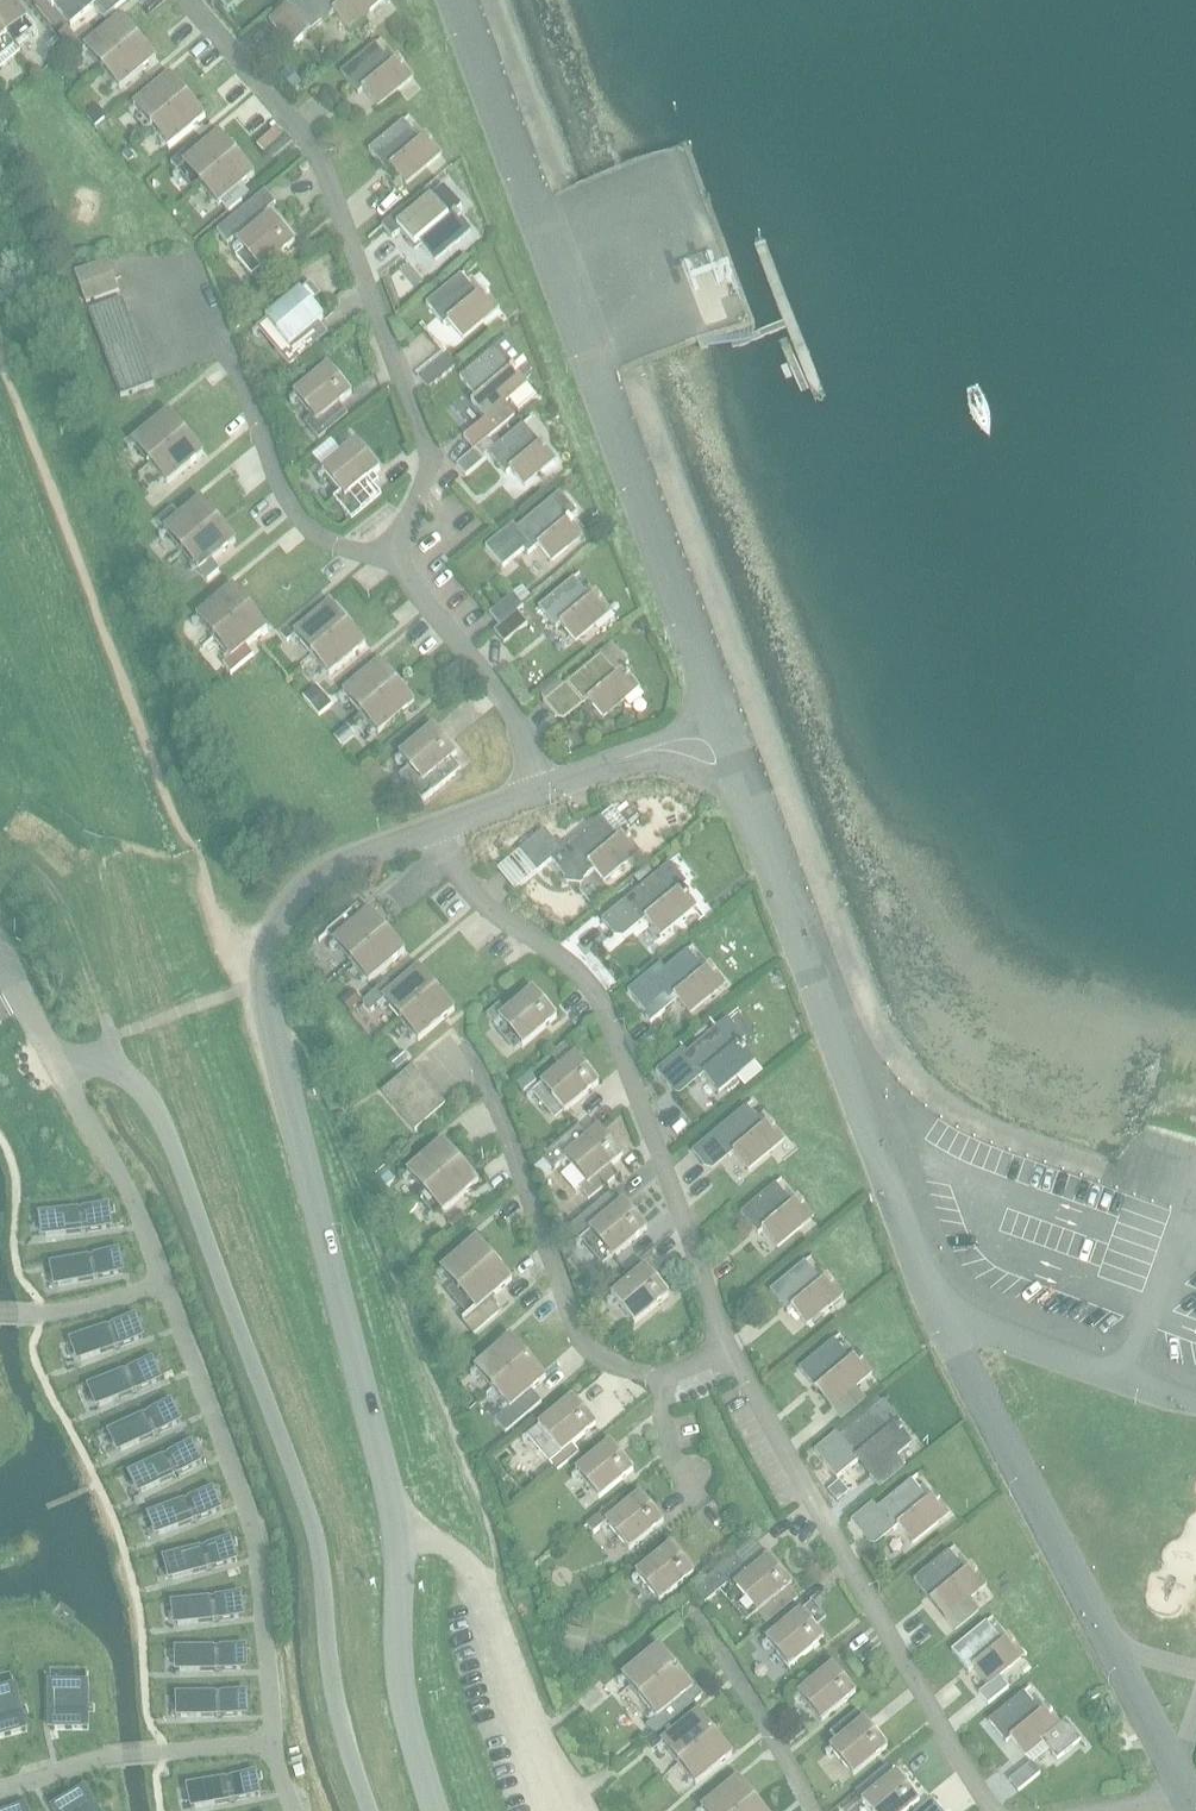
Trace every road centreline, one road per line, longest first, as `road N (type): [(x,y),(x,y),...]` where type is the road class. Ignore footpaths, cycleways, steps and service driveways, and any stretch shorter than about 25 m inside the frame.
road 1 (unclassified): [(369,1810),(328,1677),(315,1540),(170,1144),(134,1082),(85,1060),(55,1063),(10,970)]
road 2 (unclassified): [(435,1810),(396,1668),(397,1527),(263,982)]
road 3 (track): [(111,1036),(51,887),(0,849)]

